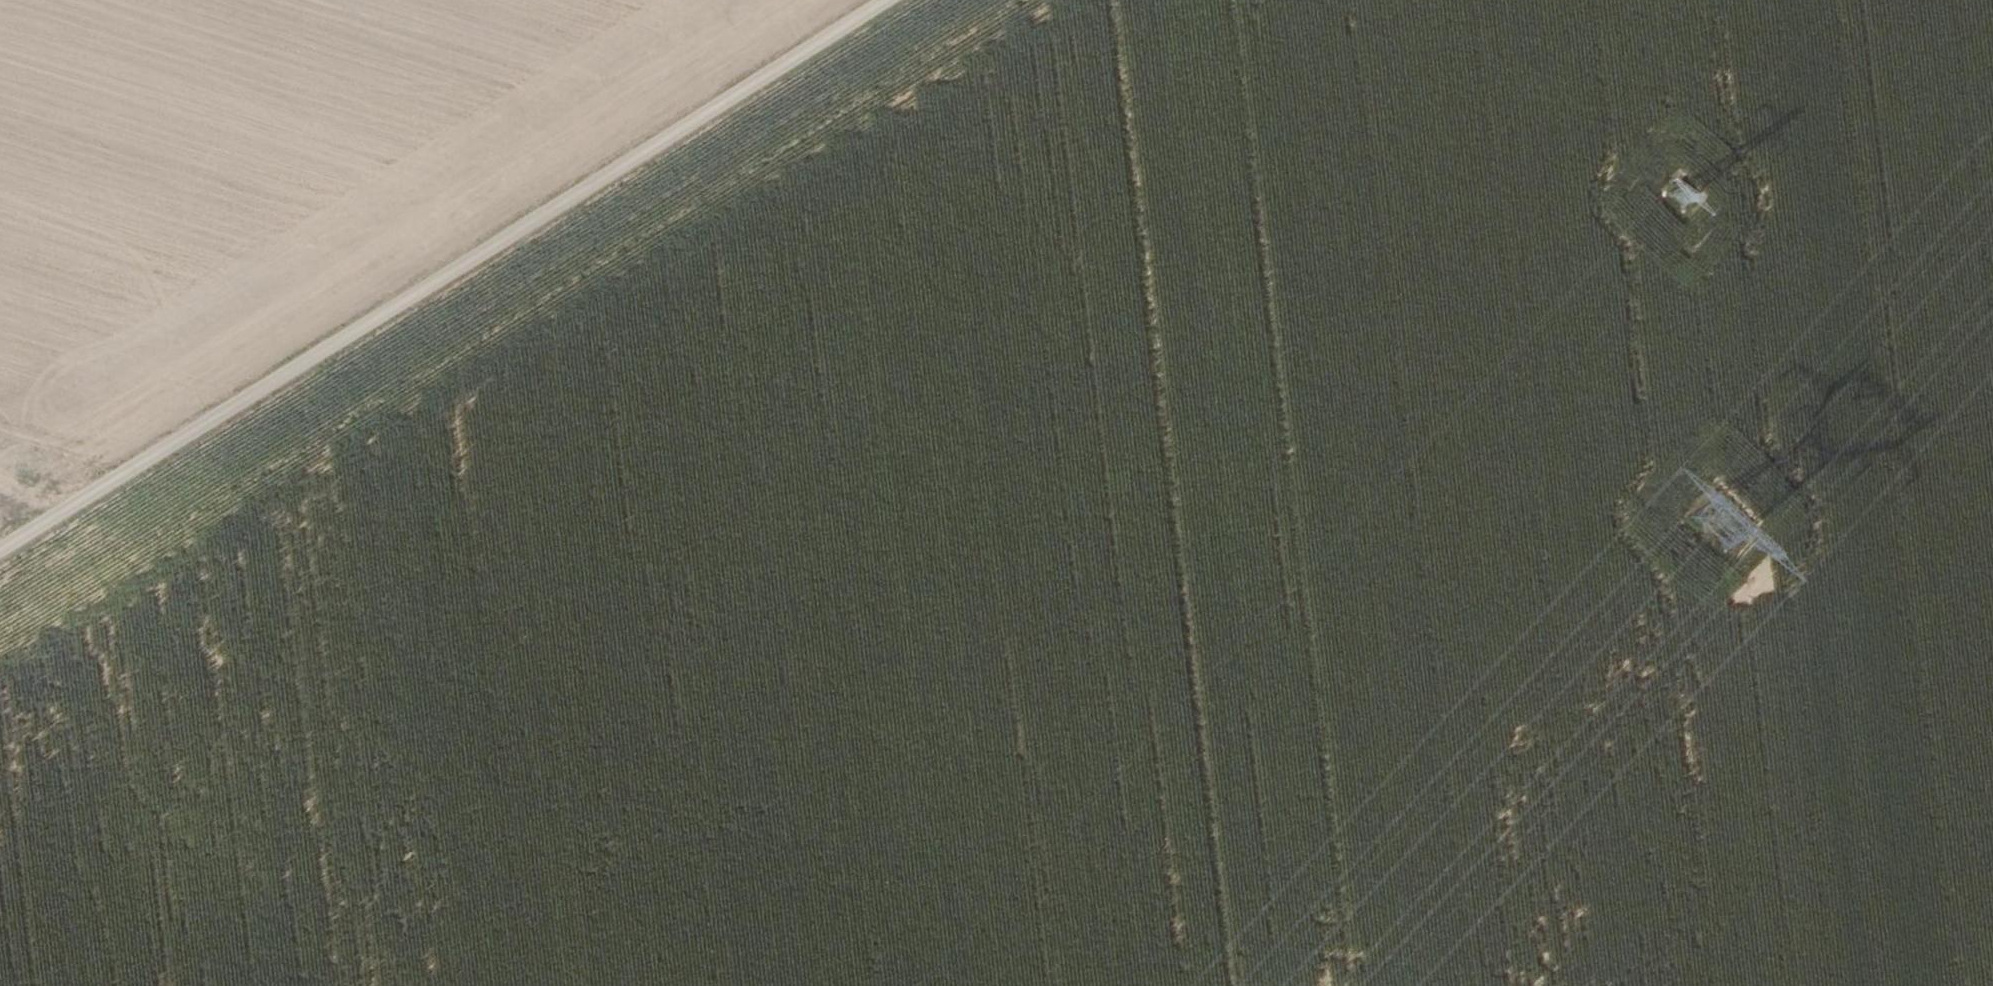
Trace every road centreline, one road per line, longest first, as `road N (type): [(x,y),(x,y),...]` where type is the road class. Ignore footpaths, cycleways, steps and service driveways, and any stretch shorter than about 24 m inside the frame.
road 1 (track): [(888,0),(0,555)]

